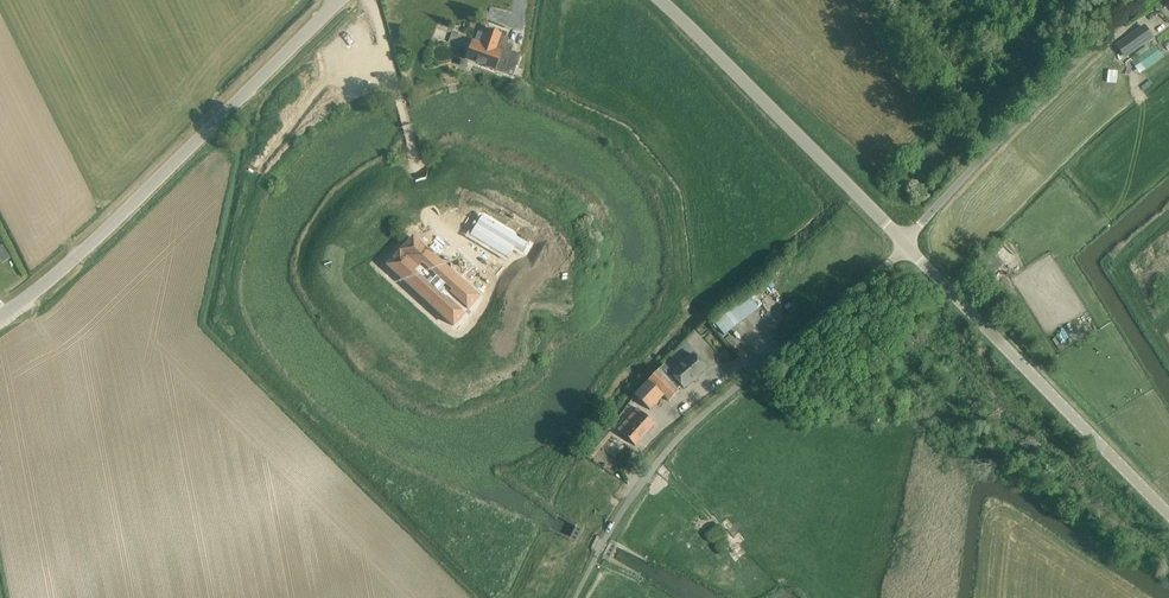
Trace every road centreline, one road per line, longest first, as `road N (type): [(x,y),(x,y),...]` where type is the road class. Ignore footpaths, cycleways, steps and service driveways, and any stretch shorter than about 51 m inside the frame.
road 1 (unclassified): [(0,318),(118,220),(325,0)]
road 2 (unclassified): [(599,550),(683,433),(905,243)]
road 3 (unclassified): [(1168,514),(905,243)]
road 4 (unclassified): [(653,0),(905,243)]
road 5 (unclassified): [(905,243),(989,149),(1150,0)]

